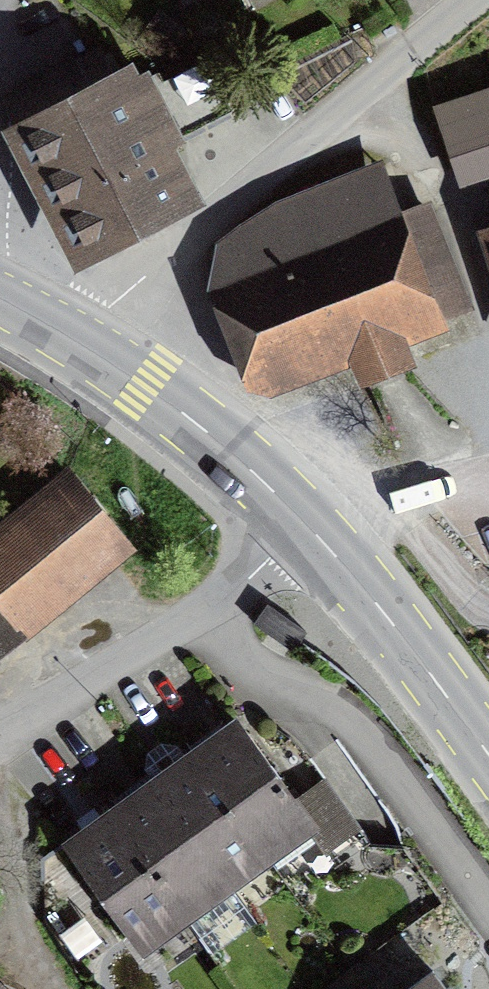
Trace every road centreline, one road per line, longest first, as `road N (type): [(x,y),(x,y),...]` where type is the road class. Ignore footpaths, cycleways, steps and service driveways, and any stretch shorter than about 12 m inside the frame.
road 1 (residential): [(72,335),(488,1)]
road 2 (residential): [(206,619),(333,718),(488,926)]
road 3 (primary): [(304,524),(208,432),(72,335)]
road 4 (primary): [(488,754),(386,615),(304,524)]
road 5 (residential): [(206,619),(0,735)]
road 6 (residential): [(304,524),(206,619)]

